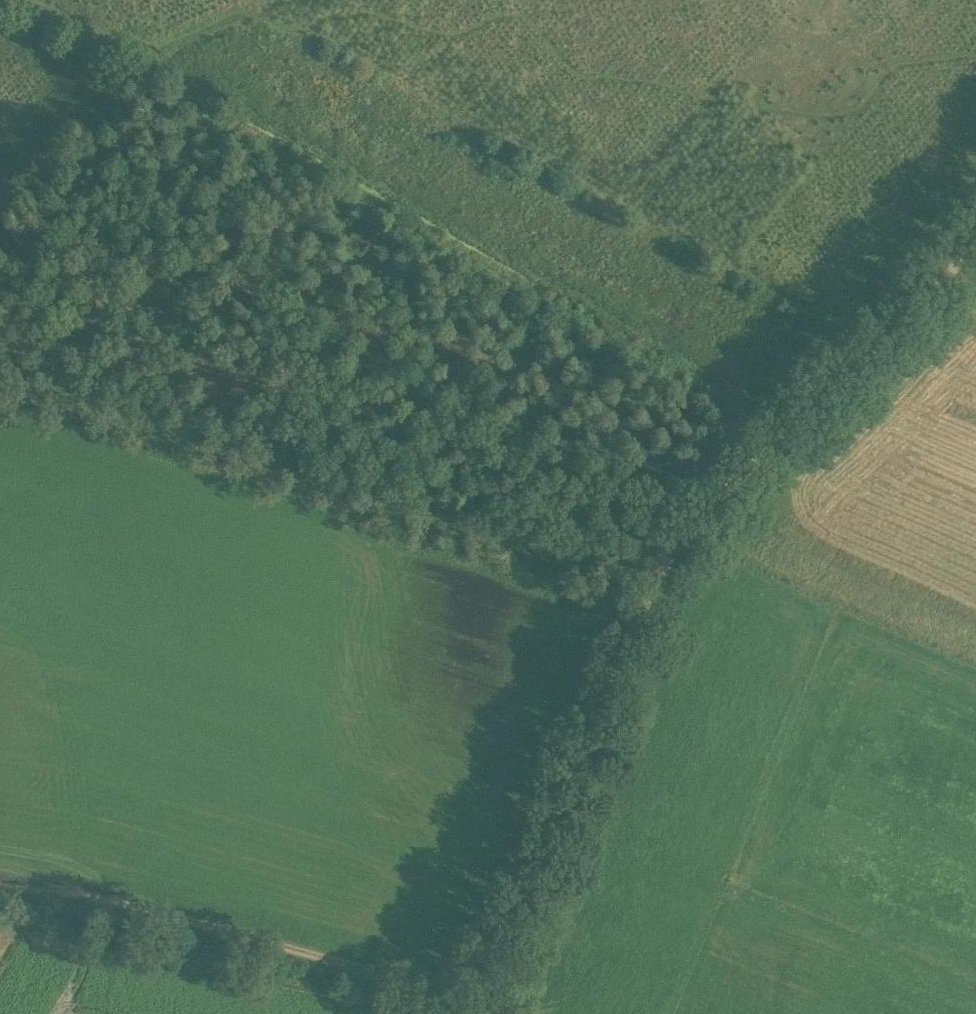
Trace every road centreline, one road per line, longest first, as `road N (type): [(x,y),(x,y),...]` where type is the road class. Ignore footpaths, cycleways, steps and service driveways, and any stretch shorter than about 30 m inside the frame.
road 1 (track): [(975,239),(683,536),(647,592),(475,957),(443,980),(406,980),(0,895)]

